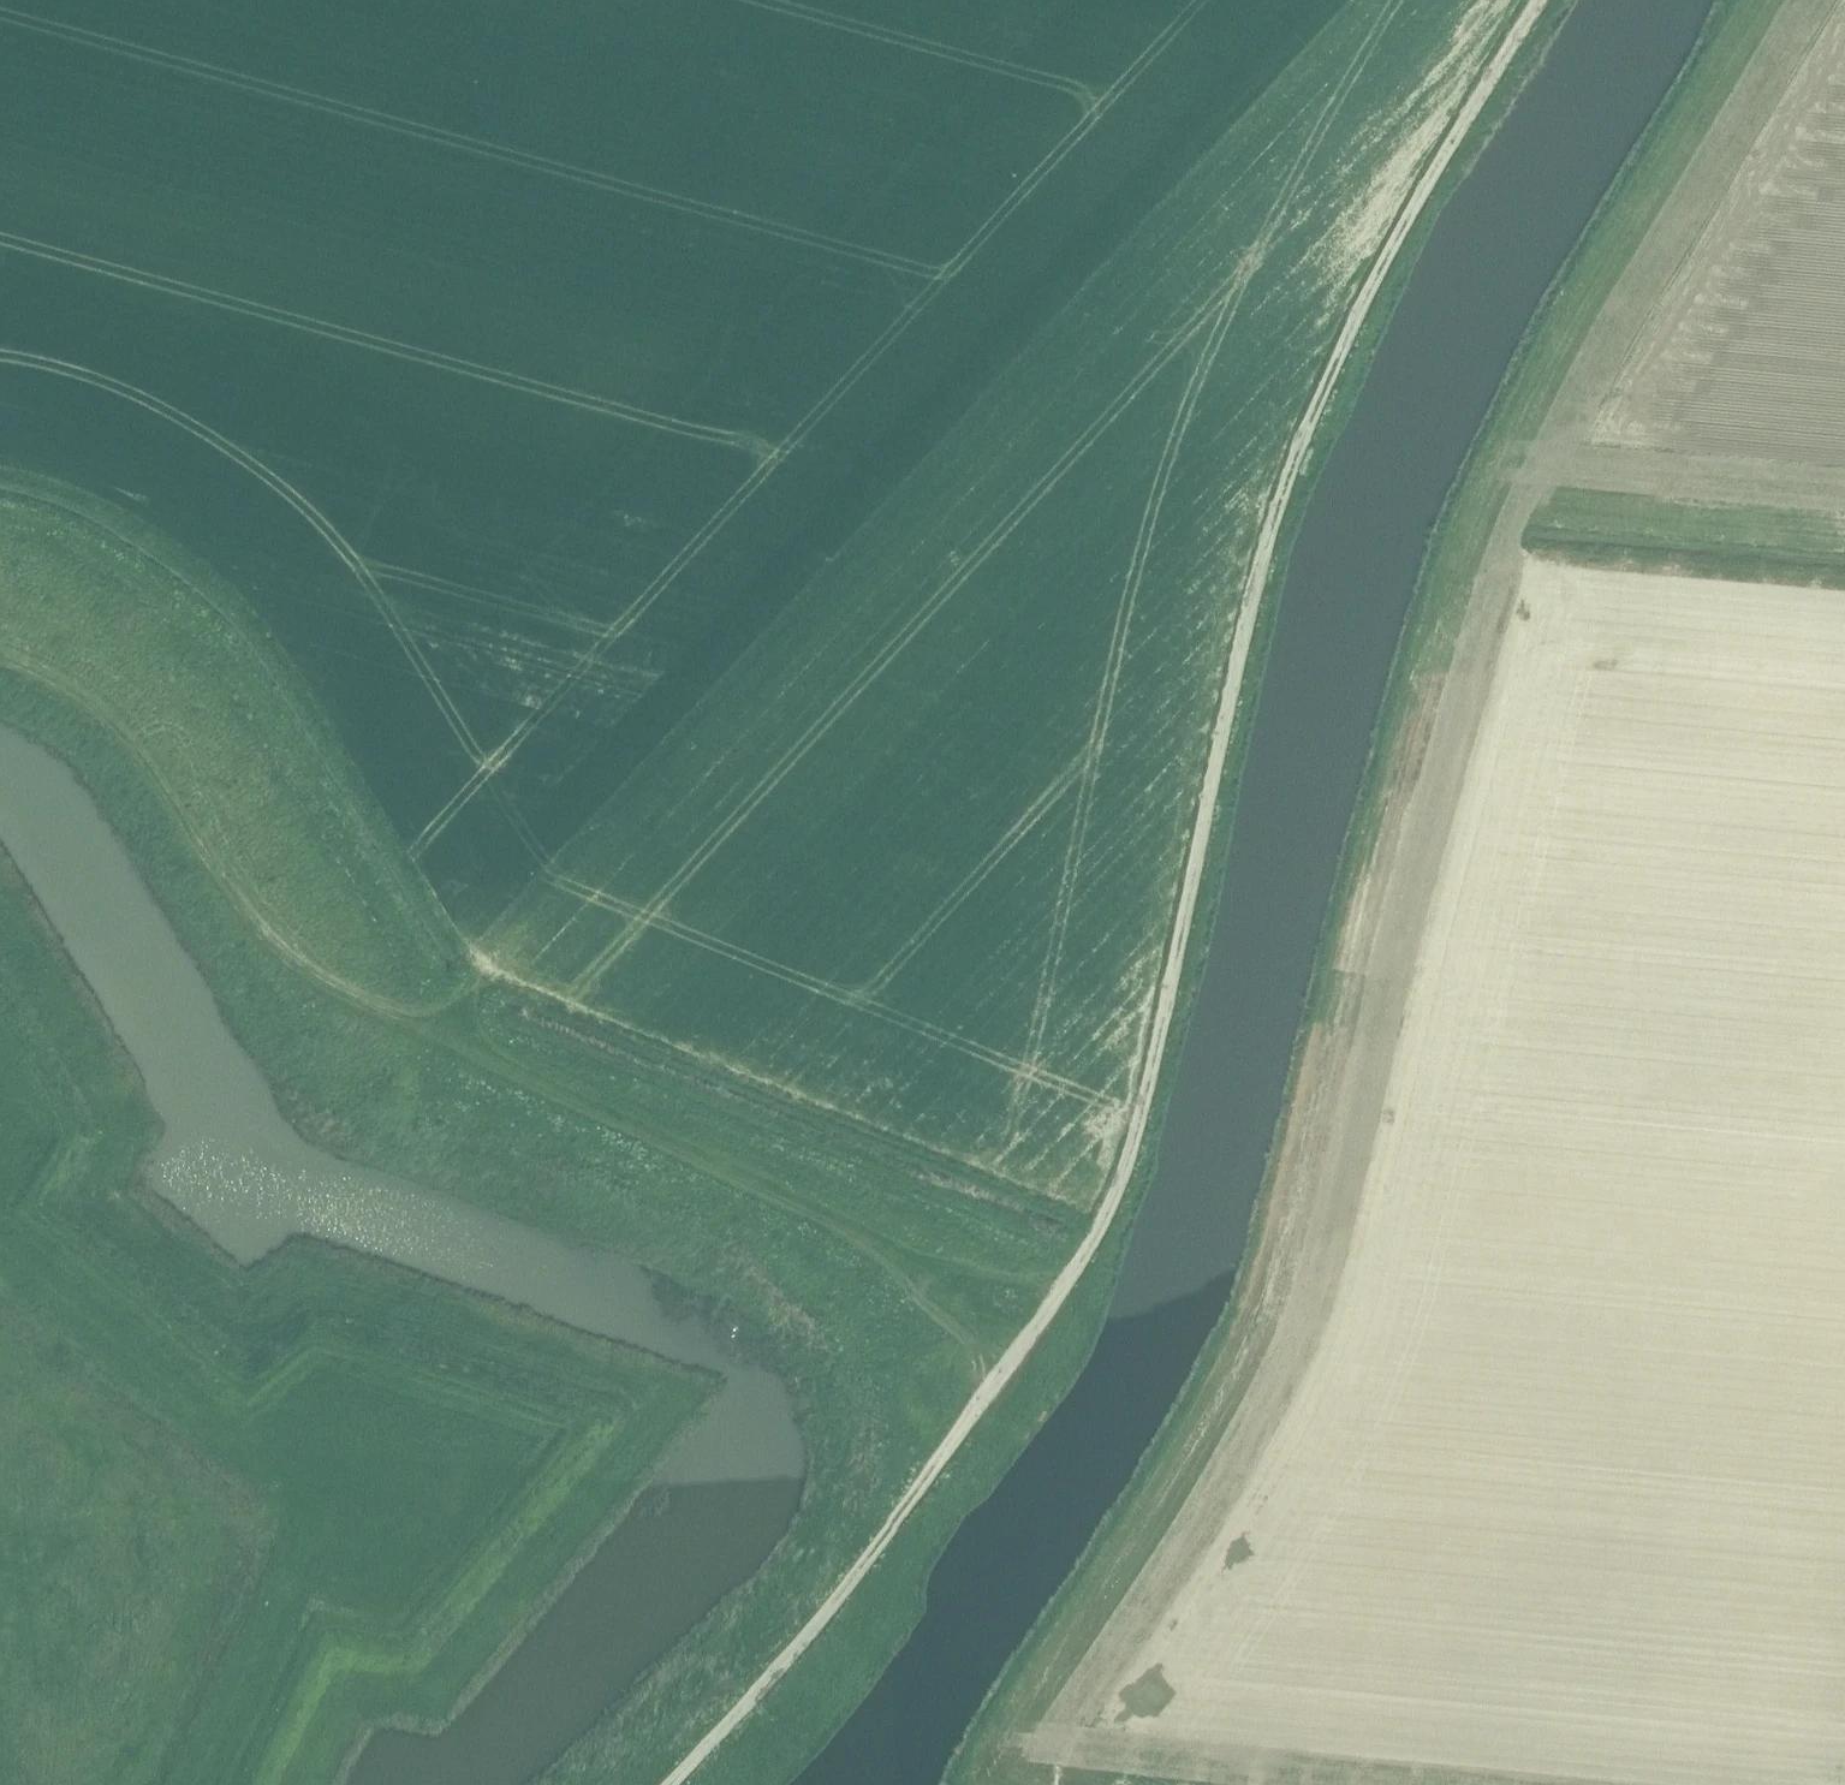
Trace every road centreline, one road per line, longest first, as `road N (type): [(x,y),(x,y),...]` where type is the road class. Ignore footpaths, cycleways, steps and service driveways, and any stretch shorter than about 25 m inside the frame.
road 1 (track): [(1550,0),(1347,337),(1298,452),(1262,547),(1142,1137),(1105,1247),(1044,1343)]
road 2 (track): [(1044,1343),(897,1539),(682,1784)]

